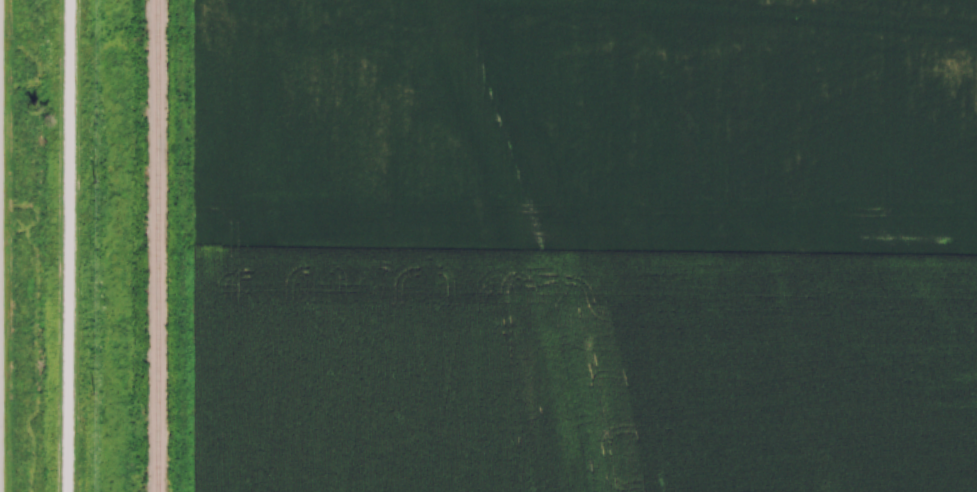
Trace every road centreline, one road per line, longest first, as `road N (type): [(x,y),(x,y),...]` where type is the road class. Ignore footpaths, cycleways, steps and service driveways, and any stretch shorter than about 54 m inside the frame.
road 1 (residential): [(68,491),(70,0)]

